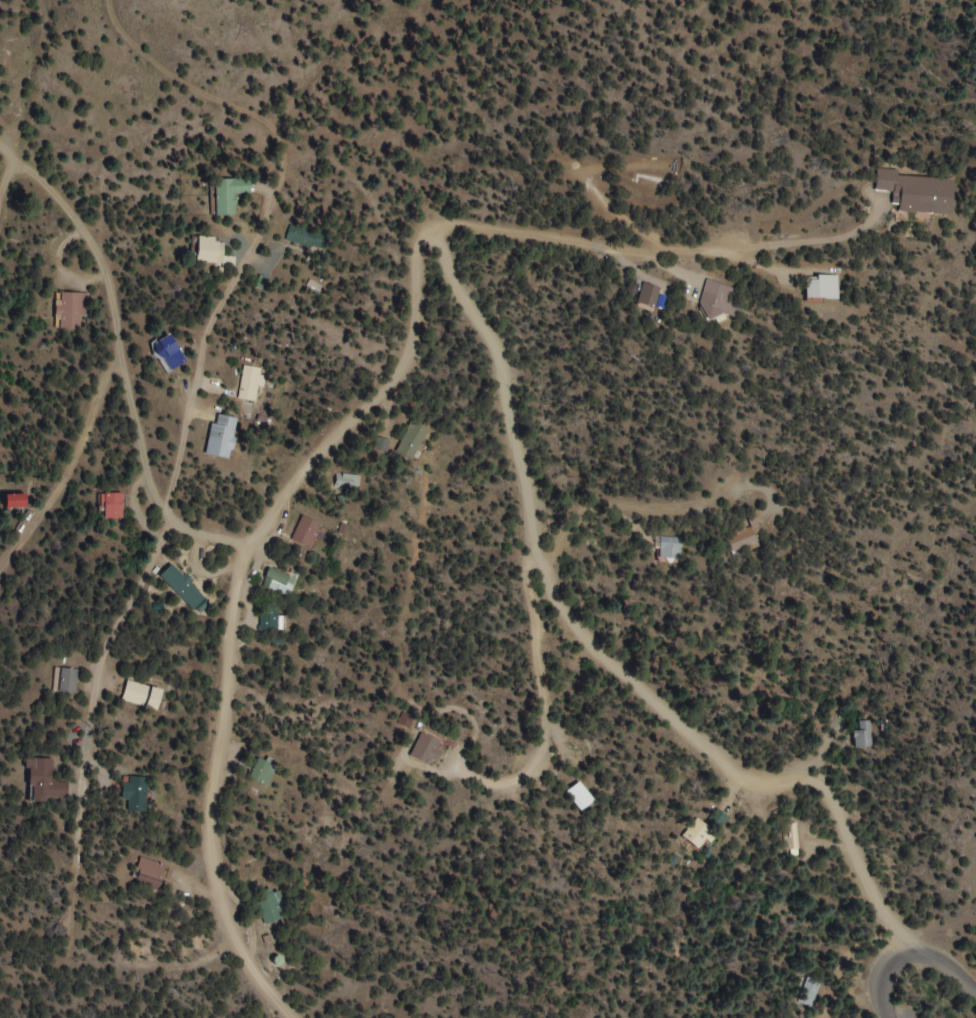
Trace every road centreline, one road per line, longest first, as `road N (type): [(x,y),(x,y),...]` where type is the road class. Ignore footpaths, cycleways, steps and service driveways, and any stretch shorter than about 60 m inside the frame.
road 1 (residential): [(288,1017),(236,949),(214,882),(237,597),(248,561),(314,455),(405,349),(428,232)]
road 2 (residential): [(428,232),(503,393),(529,562),(637,687),(750,791)]
road 3 (residential): [(9,170),(89,230),(144,448),(185,536),(248,561)]
road 4 (residential): [(166,496),(201,339),(280,174)]
road 5 (residential): [(428,232),(465,228),(615,254),(739,249)]
road 6 (residential): [(540,573),(549,742),(529,775),(492,782),(447,768)]
road 7 (residential): [(0,573),(81,455),(122,365)]
road 8 (residential): [(529,562),(599,501),(657,513),(734,486)]
road 9 (residential): [(811,769),(905,947)]
road 10 (residential): [(185,536),(128,596),(99,683)]

